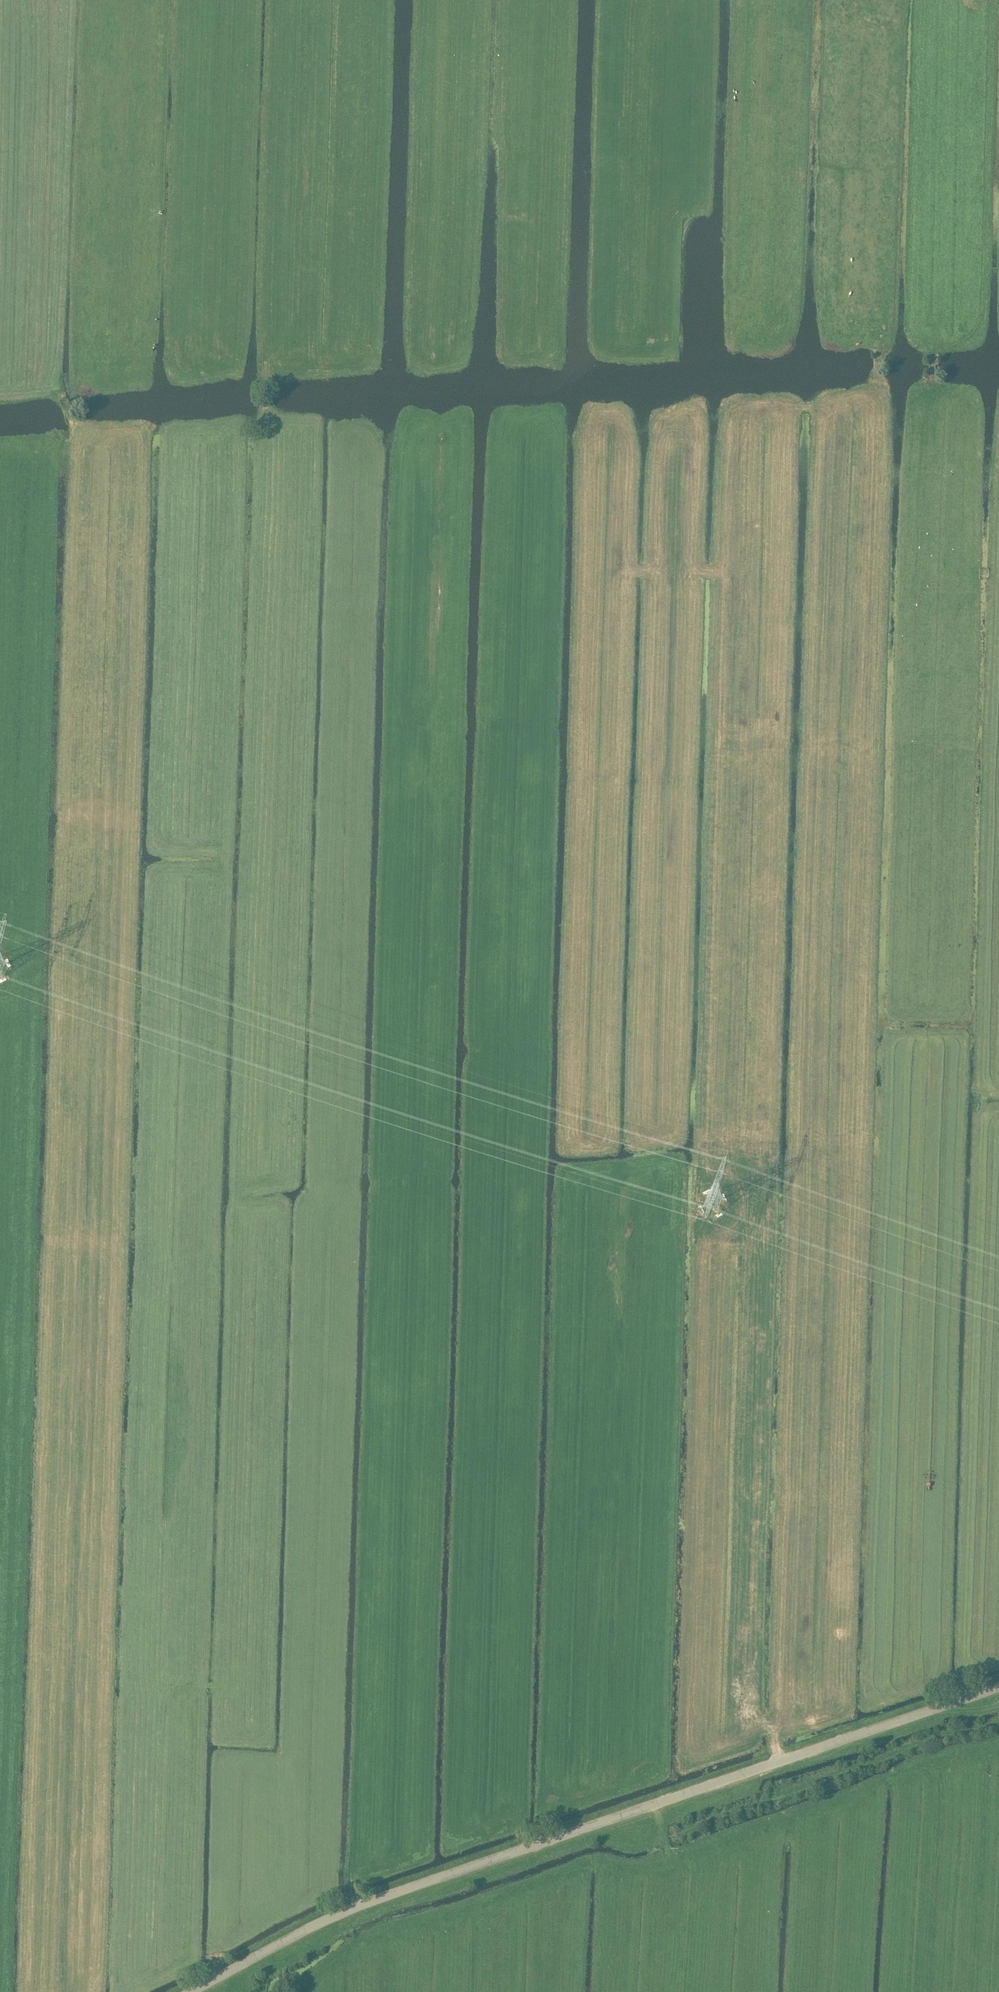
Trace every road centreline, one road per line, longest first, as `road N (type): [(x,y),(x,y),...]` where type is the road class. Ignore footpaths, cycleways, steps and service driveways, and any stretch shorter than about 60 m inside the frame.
road 1 (unclassified): [(192,1991),(342,1911),(998,1688)]

